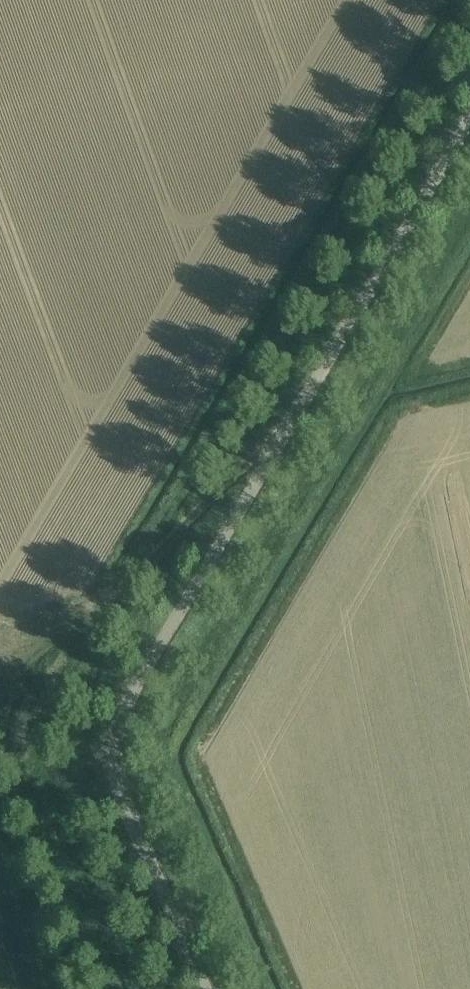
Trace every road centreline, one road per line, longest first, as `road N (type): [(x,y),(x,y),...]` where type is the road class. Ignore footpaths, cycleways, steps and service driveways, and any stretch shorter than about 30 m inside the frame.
road 1 (unclassified): [(202,988),(111,767),(114,731),(469,102)]

